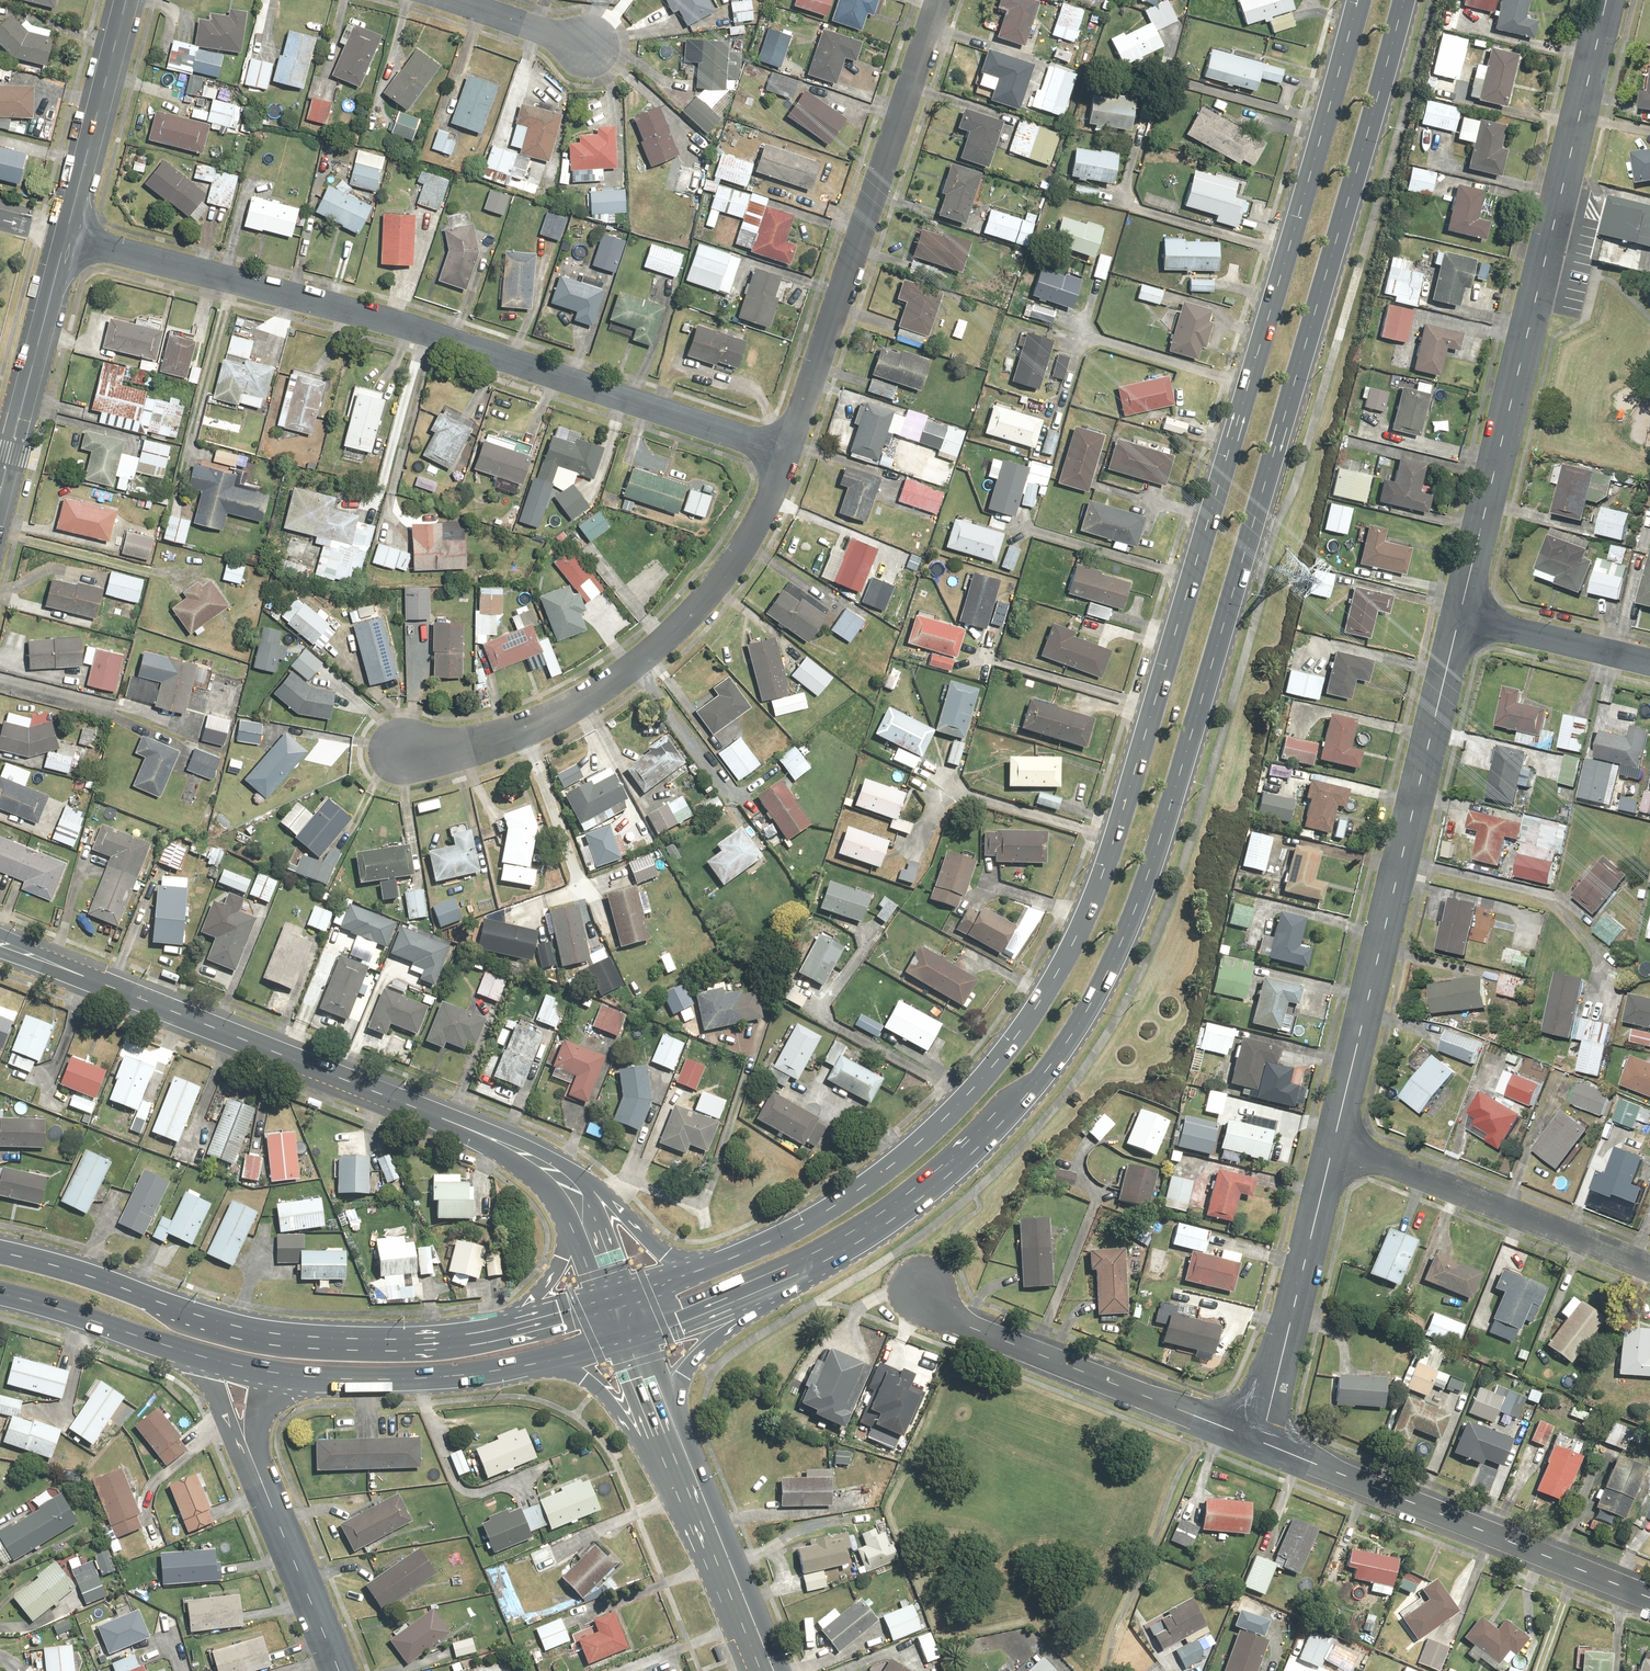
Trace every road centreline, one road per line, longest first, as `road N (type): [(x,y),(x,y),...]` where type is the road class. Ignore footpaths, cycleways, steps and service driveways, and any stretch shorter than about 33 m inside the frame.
road 1 (primary): [(1401,0),(1152,869),(1106,974),(1039,1080),(946,1175),(859,1237),(734,1300)]
road 2 (primary): [(714,1262),(829,1206),(944,1117),(1025,1021),(1084,920),(1121,814),(1351,0)]
road 3 (residential): [(787,453),(393,323),(68,234)]
road 4 (residential): [(1459,615),(1608,0)]
road 5 (secondary): [(0,944),(524,1154),(574,1196)]
road 6 (residential): [(1331,1142),(1459,615)]
road 7 (primary): [(0,1252),(303,1338),(449,1341),(512,1325)]
road 8 (residential): [(401,754),(527,730),(625,676),(685,626),(727,571),(767,507),(787,453)]
road 9 (residential): [(787,453),(940,0)]
road 10 (residential): [(1649,1597),(1258,1440)]
road 11 (residential): [(1258,1440),(982,1333),(922,1289)]
road 12 (residential): [(1649,1267),(1331,1142)]
road 13 (residential): [(1258,1440),(1331,1142)]
road 14 (primary): [(552,1358),(404,1377),(270,1372)]
road 15 (tertiary): [(0,495),(68,234)]
road 16 (residential): [(337,1670),(242,1427)]
road 17 (tertiary): [(68,234),(127,0)]
road 18 (secondary): [(766,1670),(682,1470)]
road 19 (primary): [(202,1354),(0,1291)]
road 20 (residential): [(1649,661),(1459,615)]
road 21 (primary): [(734,1300),(688,1365),(682,1470)]
road 22 (primary): [(682,1470),(598,1387),(552,1358)]
road 23 (primary): [(574,1196),(668,1254),(714,1262)]
road 24 (primary): [(512,1325),(558,1270),(574,1196)]
road 25 (residential): [(591,48),(453,0)]
road 26 (secondary): [(682,1470),(627,1337)]

